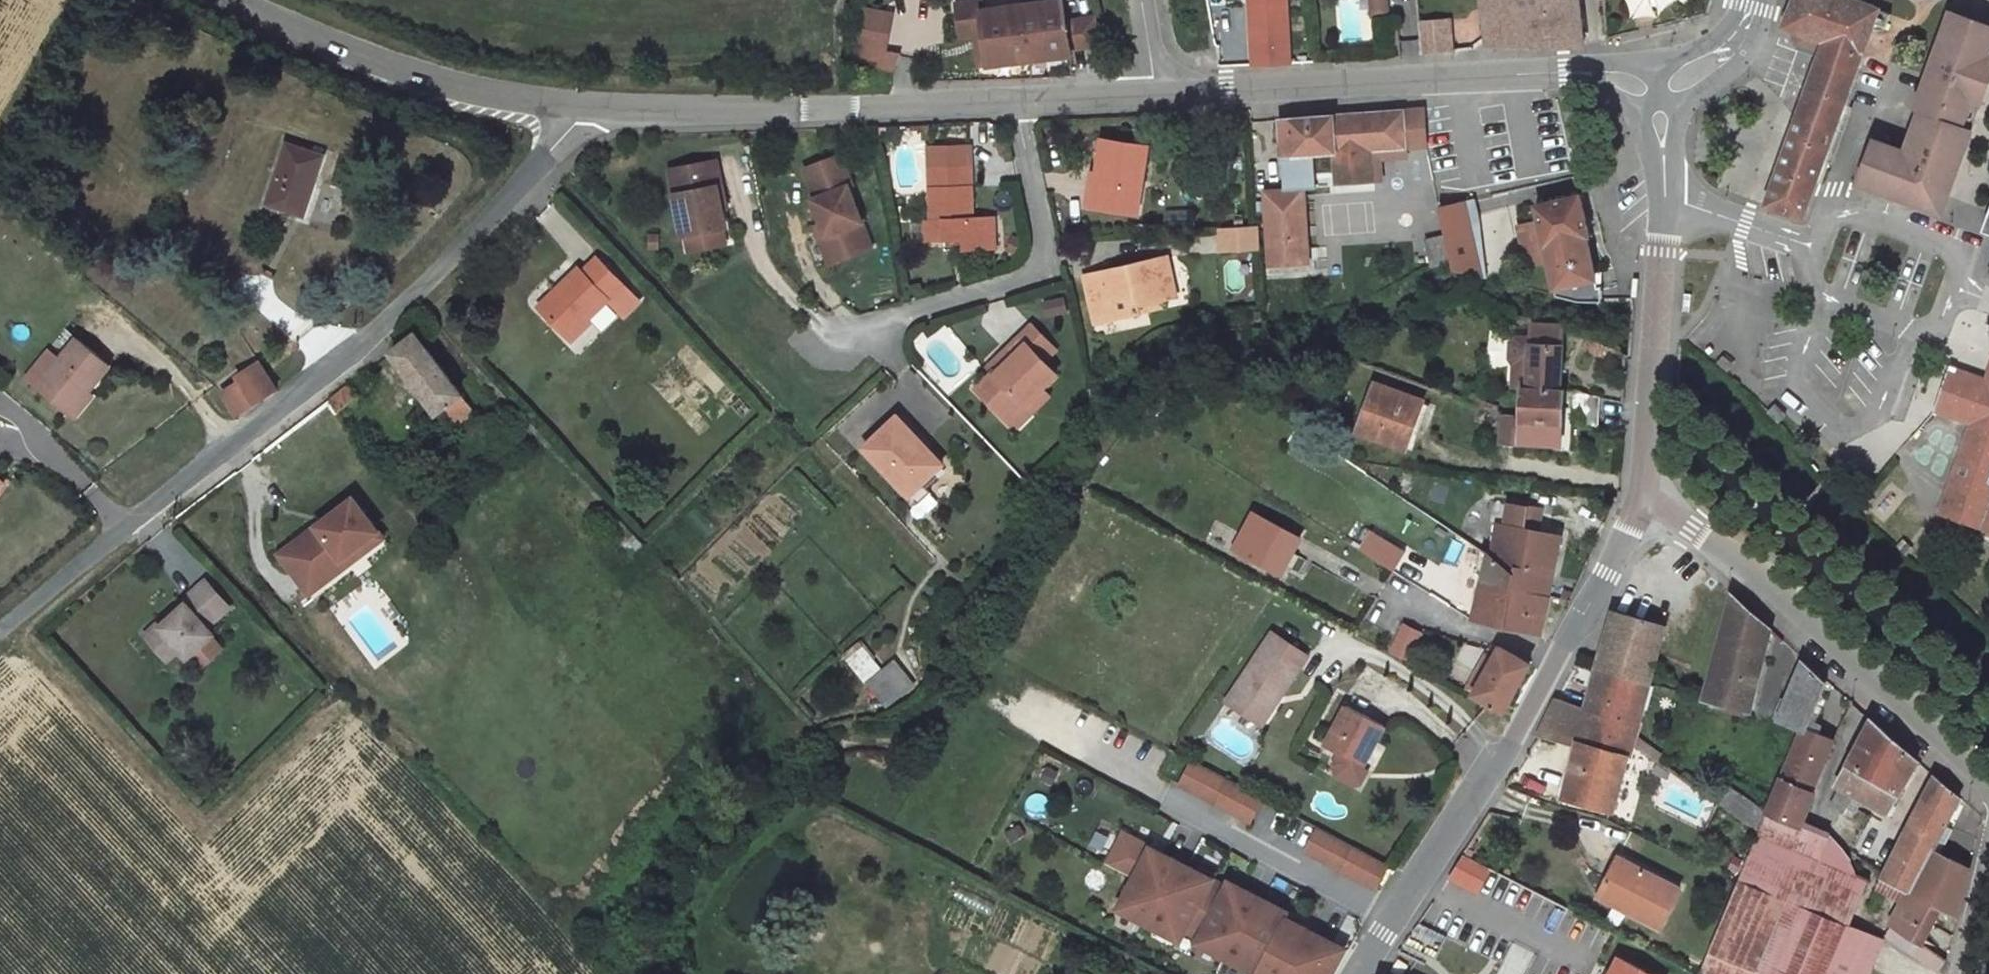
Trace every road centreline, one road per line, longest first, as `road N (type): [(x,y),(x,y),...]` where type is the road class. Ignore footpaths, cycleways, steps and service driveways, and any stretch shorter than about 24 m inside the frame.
road 1 (unclassified): [(582,106),(578,125),(396,314),(0,632)]
road 2 (tertiary): [(1642,495),(1491,785),(1361,973)]
road 3 (unclassified): [(1170,91),(1598,74),(1659,100)]
road 4 (unclassified): [(1642,495),(1707,541),(1988,790)]
road 5 (unclassified): [(582,106),(1015,101)]
road 6 (residential): [(841,335),(1038,271),(1046,254),(1015,101)]
road 7 (unclassified): [(233,0),(462,88),(582,106)]
road 8 (tertiary): [(1666,198),(1642,495)]
road 9 (residential): [(1811,245),(1810,272),(1824,296),(1913,328),(1942,314),(1957,290)]
road 10 (residential): [(1957,290),(1958,260),(1941,243),(1850,215),(1830,221),(1811,245)]
road 11 (unclassified): [(1015,101),(1170,91)]
road 12 (residential): [(1811,245),(1666,198)]
road 13 (tertiary): [(1659,100),(1720,59),(1752,0)]

